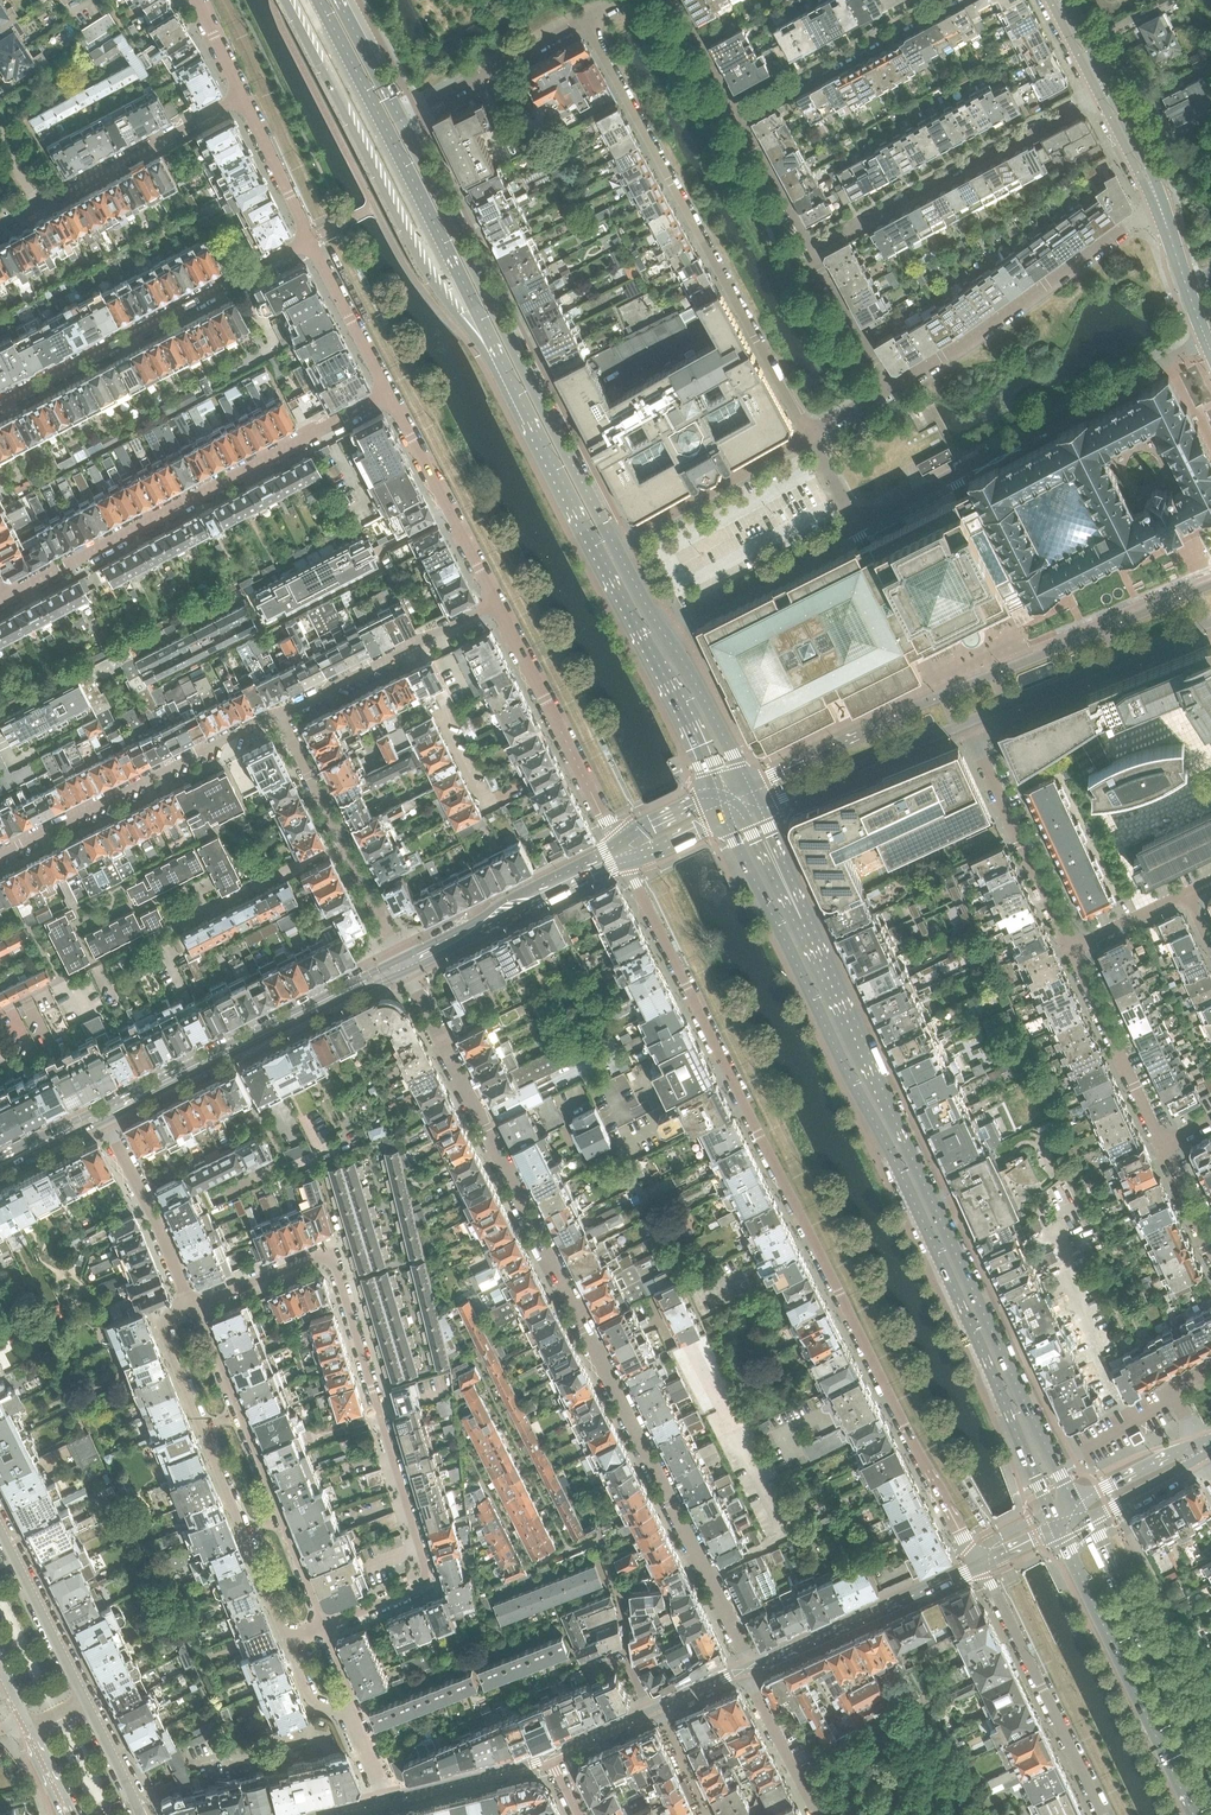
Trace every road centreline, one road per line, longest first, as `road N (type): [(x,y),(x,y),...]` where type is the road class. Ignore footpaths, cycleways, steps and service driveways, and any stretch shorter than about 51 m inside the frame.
road 1 (residential): [(621,853),(977,1564)]
road 2 (residential): [(402,961),(749,1667)]
road 3 (primary): [(725,818),(1052,1509)]
road 4 (primary): [(1074,1500),(808,916)]
road 5 (residential): [(324,1628),(422,1588),(428,1577),(342,1254),(191,1305)]
road 6 (residential): [(1210,587),(747,781)]
road 7 (primary): [(496,349),(718,791)]
road 8 (primary): [(614,544),(400,118)]
road 9 (residential): [(584,18),(808,436)]
road 10 (residential): [(1,597),(389,394)]
road 11 (primary): [(285,0),(422,266),(457,316),(496,349)]
road 12 (residential): [(1210,339),(856,530)]
road 13 (primary): [(319,0),(496,349)]
road 14 (residential): [(191,1305),(157,1322),(286,1644)]
road 15 (residential): [(0,402),(310,238)]
road 16 (residential): [(324,1628),(191,1305)]
road 17 (residential): [(891,389),(1160,206)]
road 18 (residential): [(814,251),(1098,94)]
road 19 (primary): [(1060,1528),(1195,1814)]
road 20 (residential): [(278,713),(0,854)]
road 21 (primary): [(1210,1784),(1084,1518)]
road 22 (residential): [(621,853),(496,603)]
road 23 (residential): [(977,1564),(1100,1814)]
road 24 (residential): [(969,725),(1210,623)]
road 25 (tertiary): [(749,1667),(977,1564)]
road 26 (residential): [(1073,951),(969,725)]
road 27 (secondary): [(402,961),(621,853)]
road 28 (residential): [(496,603),(278,713)]
road 29 (residential): [(736,112),(947,0)]
road 30 (residential): [(496,603),(389,394)]
road 31 (residential): [(242,96),(40,205)]
road 32 (residential): [(760,807),(969,725)]
road 33 (residential): [(808,436),(614,544)]
road 34 (residential): [(662,630),(856,530)]
road 35 (residential): [(1163,1149),(1073,951)]
road 36 (residential): [(191,1305),(98,1114)]
road 37 (residential): [(400,118),(584,18)]
road 38 (residential): [(167,932),(343,842)]
road 39 (secondary): [(230,1047),(402,961)]
road 40 (residential): [(85,1700),(0,1532)]
road 41 (tertiary): [(382,1800),(554,1755)]
road 42 (residential): [(389,394),(310,238)]
road 43 (primary): [(747,781),(662,630)]
road 44 (residential): [(814,251),(736,112)]
road 45 (residential): [(891,389),(814,251)]
road 46 (residential): [(310,238),(242,96)]
road 47 (secondary): [(230,1047),(98,1114)]
road 48 (residential): [(343,842),(278,713)]
road 49 (residential): [(1210,339),(1160,206)]
road 50 (tertiary): [(1200,1454),(1172,1457),(1074,1500)]
road 51 (primary): [(400,118),(338,0)]
road 52 (residential): [(402,961),(343,842)]
road 53 (tertiary): [(1084,1518),(1200,1454)]
road 54 (residential): [(1160,206),(1110,88)]
road 55 (residential): [(1098,94),(1160,206)]
road 56 (residential): [(1073,951),(1188,895)]
road 57 (residential): [(736,112),(676,0)]
road 58 (residential): [(140,1811),(85,1700)]
road 59 (primary): [(808,916),(741,814)]

